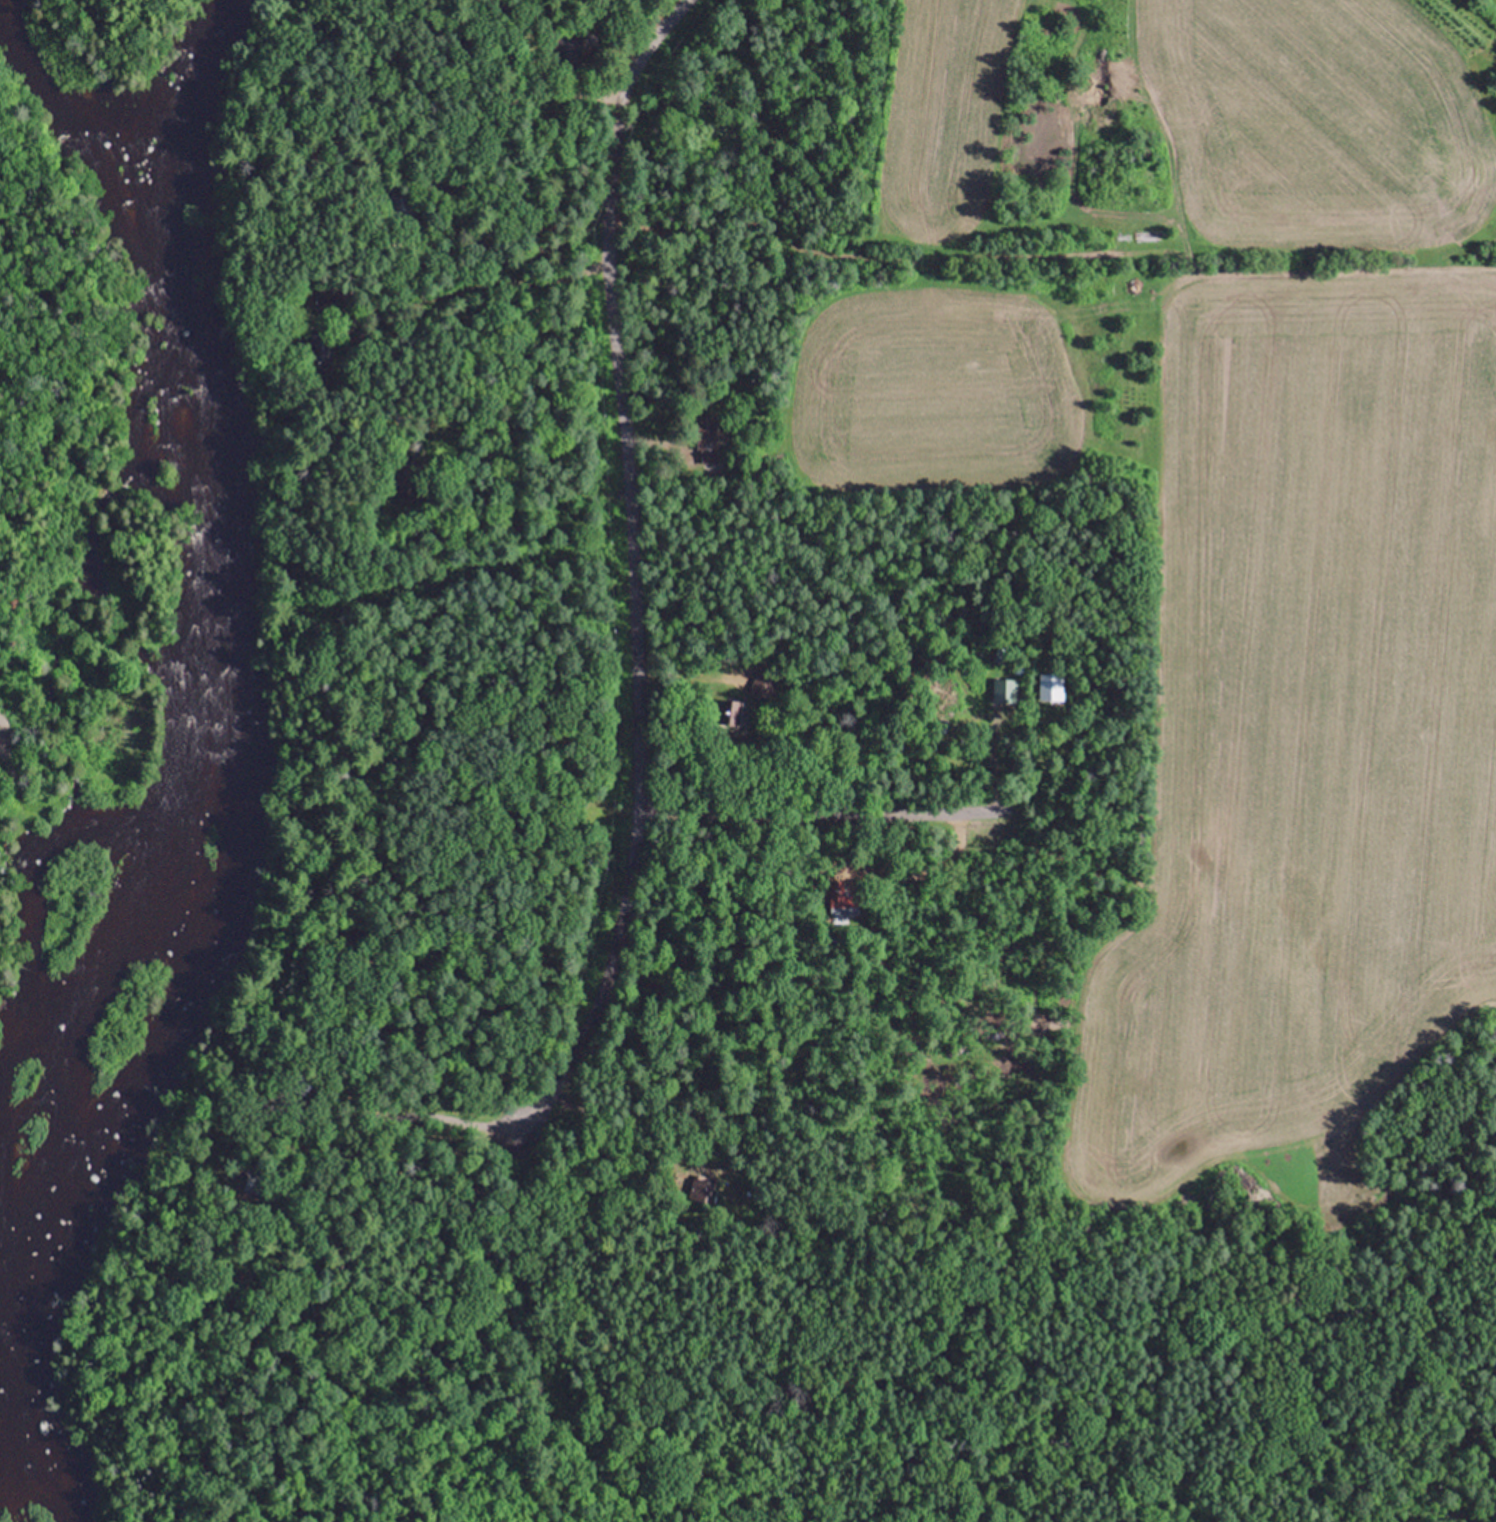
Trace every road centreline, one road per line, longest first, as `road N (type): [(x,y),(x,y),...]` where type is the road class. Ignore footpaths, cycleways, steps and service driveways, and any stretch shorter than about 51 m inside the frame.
road 1 (residential): [(499,1141),(557,1065),(593,993),(626,857),(626,490),(603,169),(624,86),(685,0)]
road 2 (residential): [(632,796),(762,809),(996,801)]

